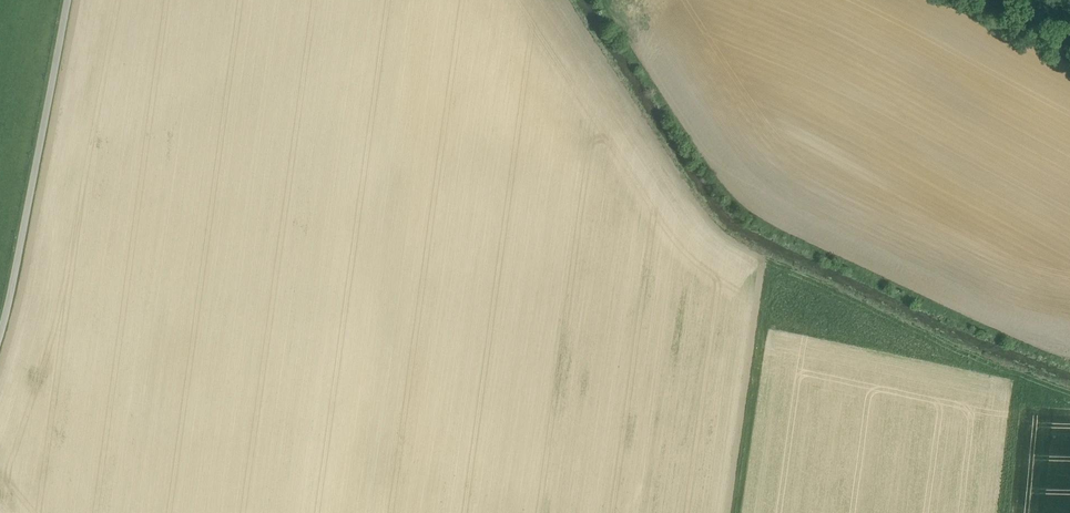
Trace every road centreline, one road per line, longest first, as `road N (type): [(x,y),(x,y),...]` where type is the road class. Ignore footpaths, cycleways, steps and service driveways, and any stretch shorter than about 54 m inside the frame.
road 1 (unclassified): [(0,326),(68,0)]
road 2 (track): [(736,512),(772,251)]

